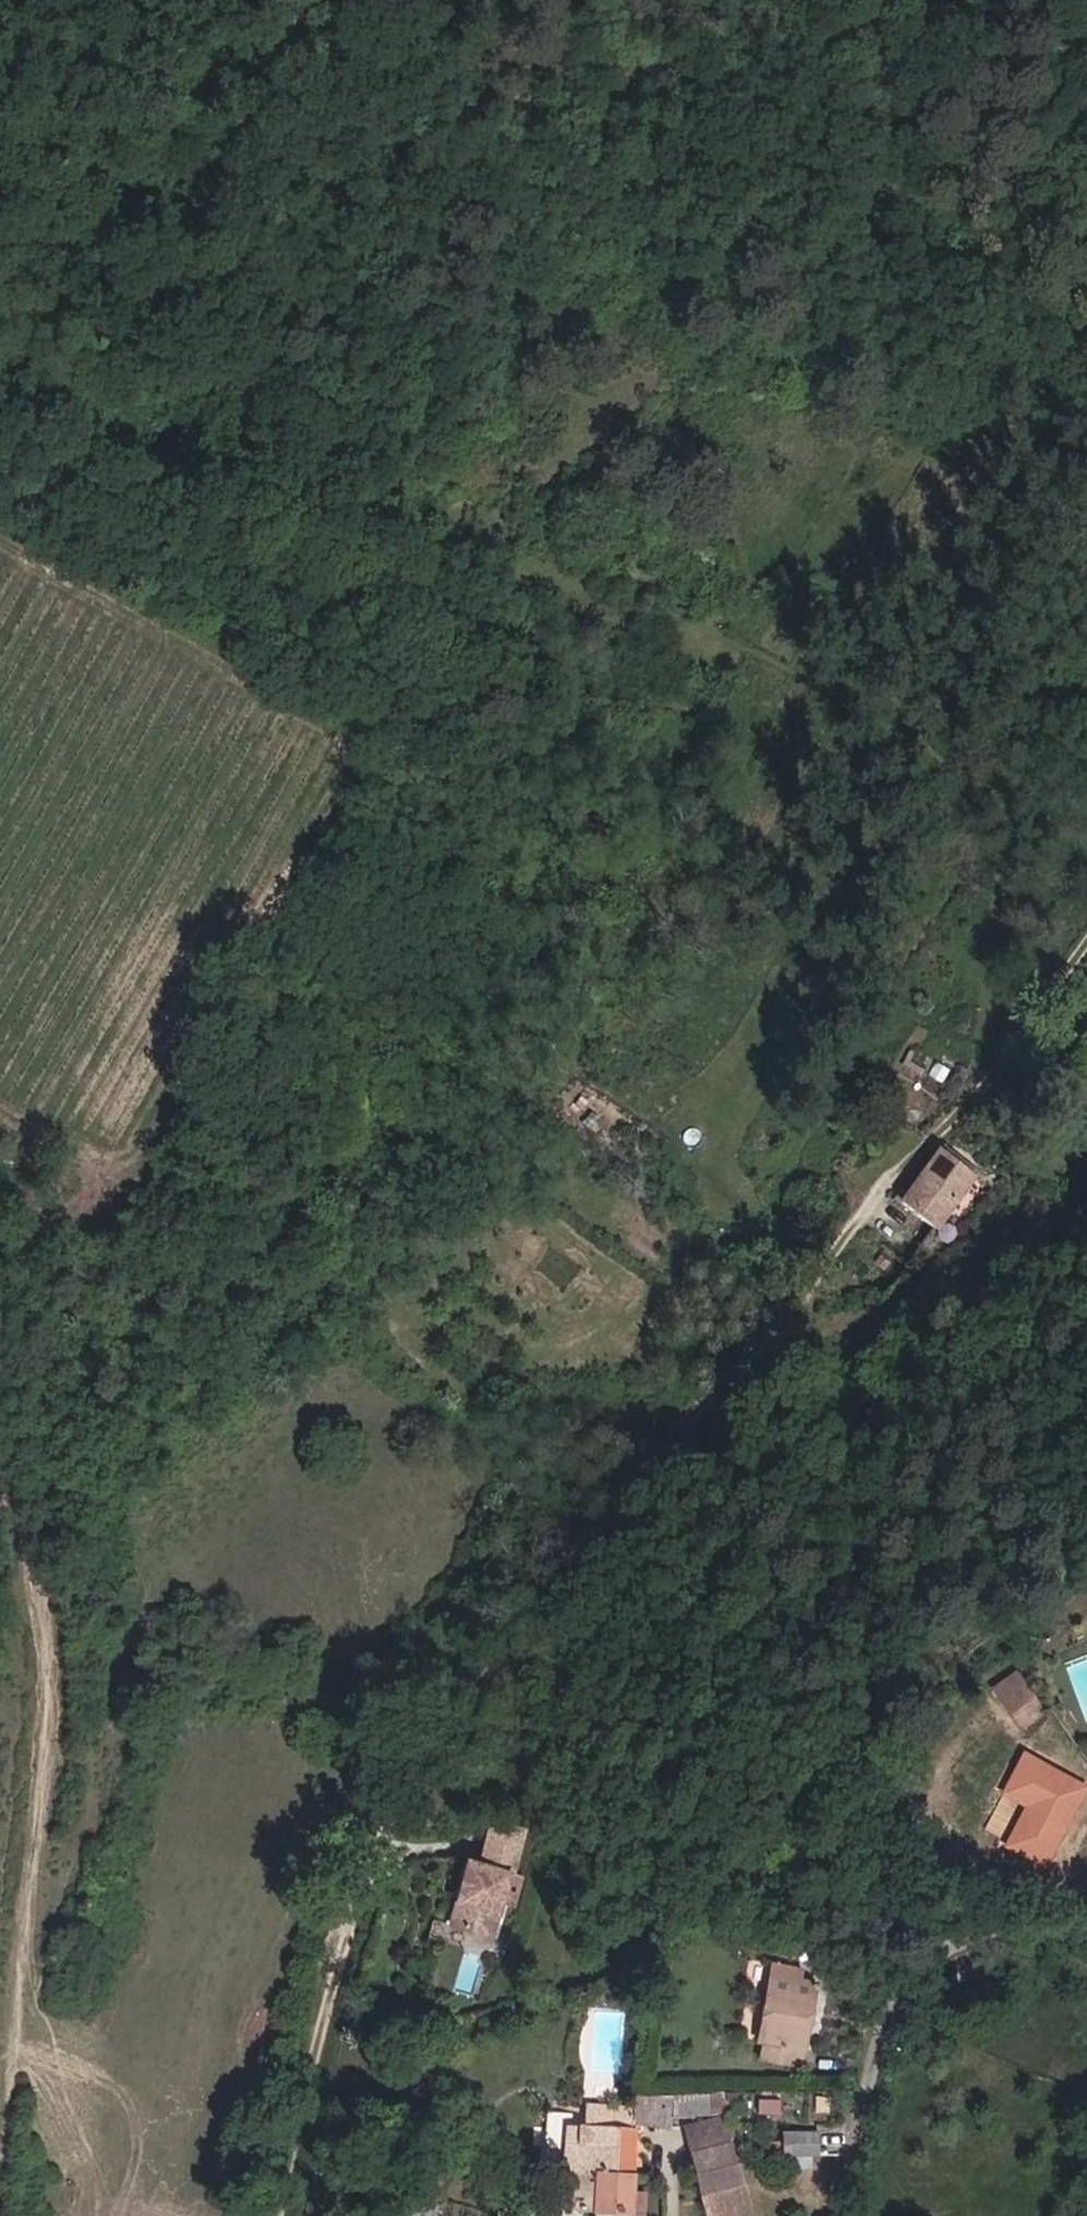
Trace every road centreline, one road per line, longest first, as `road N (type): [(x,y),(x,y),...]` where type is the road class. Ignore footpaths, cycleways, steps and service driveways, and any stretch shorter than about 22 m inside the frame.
road 1 (residential): [(1086,1886),(957,1937),(895,1996),(823,2215)]

